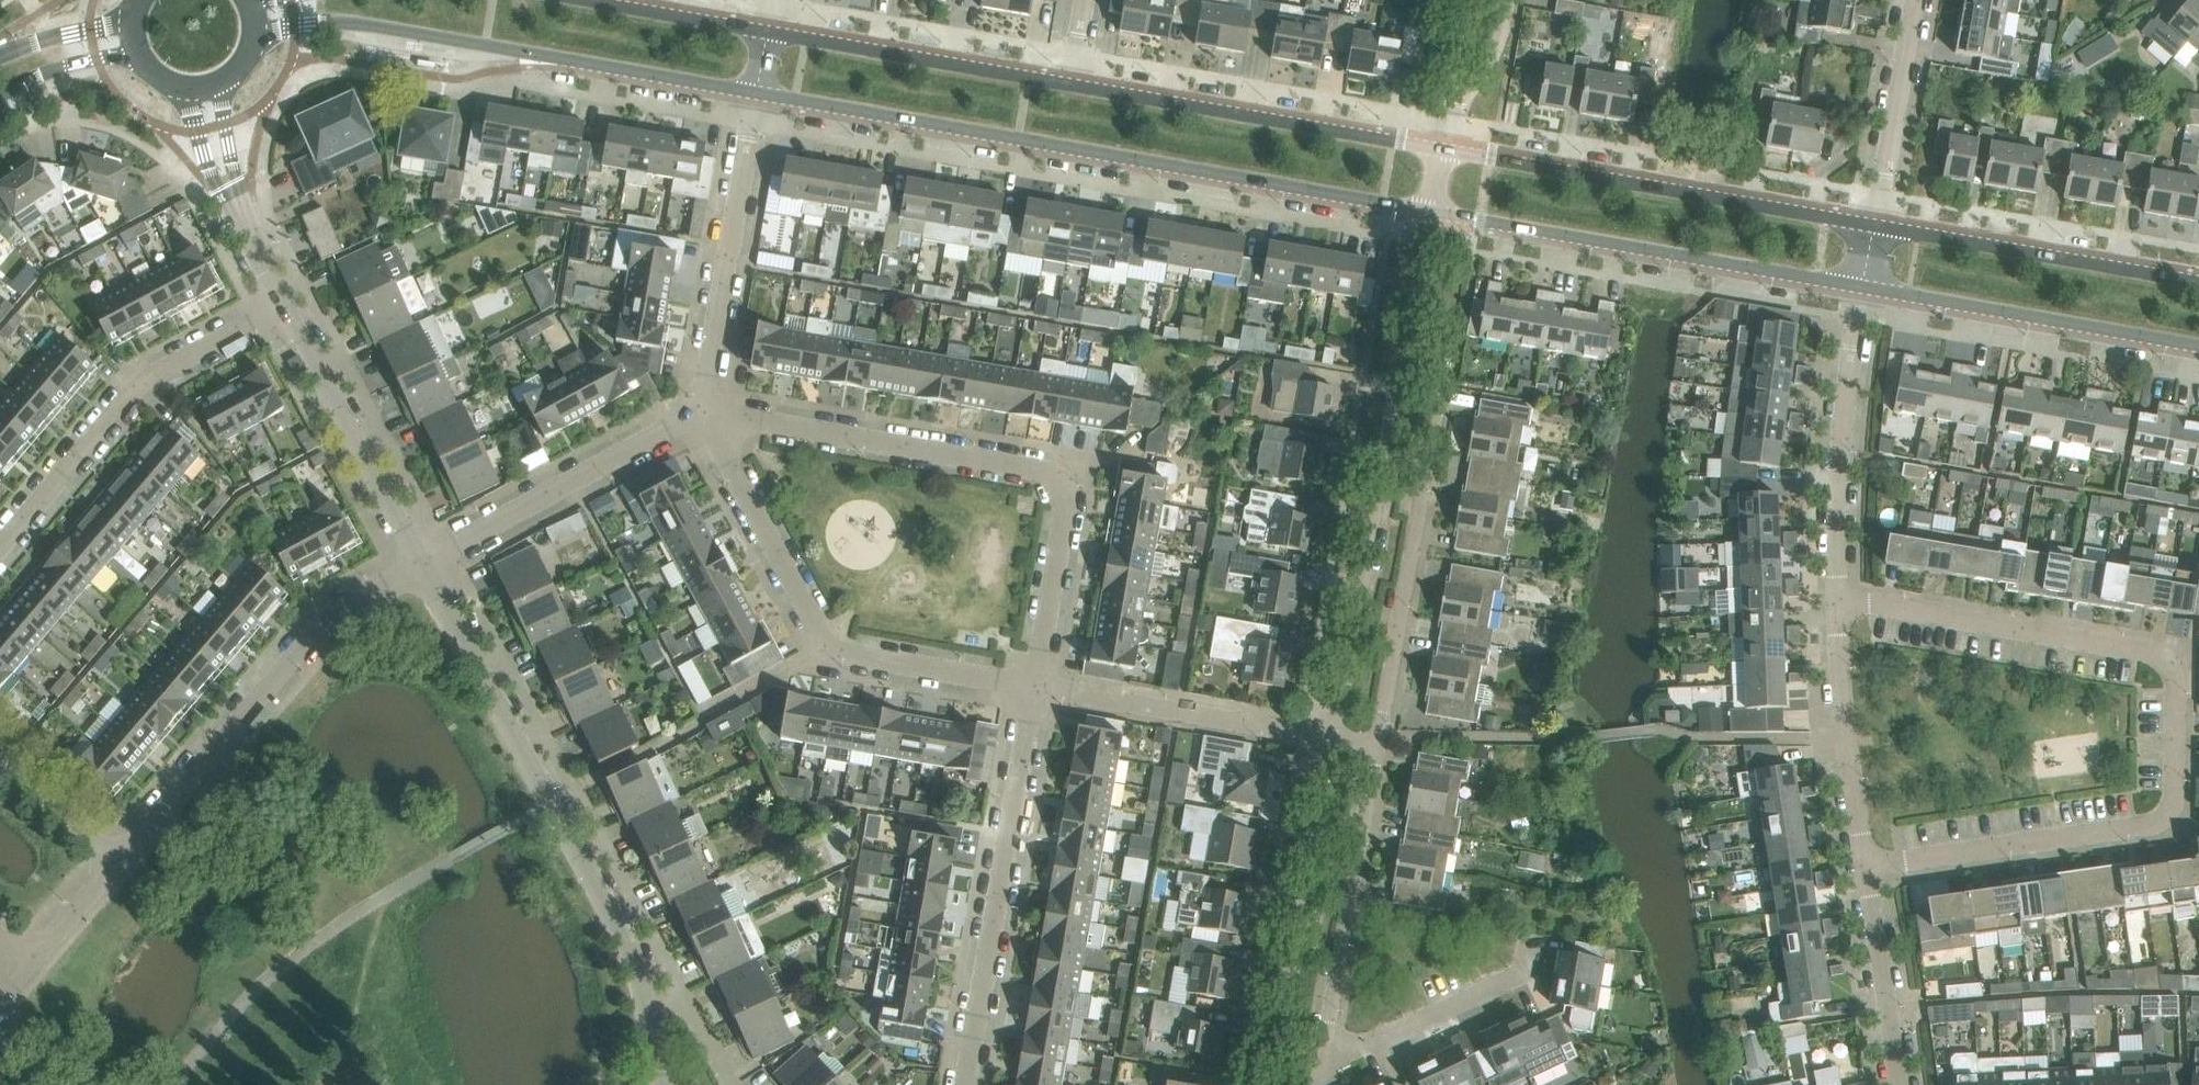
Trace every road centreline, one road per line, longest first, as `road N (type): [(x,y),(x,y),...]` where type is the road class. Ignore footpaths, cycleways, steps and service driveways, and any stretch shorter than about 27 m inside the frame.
road 1 (residential): [(1865,867),(2158,818),(2173,800),(2175,676),(2151,649),(1837,602)]
road 2 (tertiary): [(754,94),(1428,210)]
road 3 (residential): [(663,1084),(636,964),(422,562)]
road 4 (residential): [(1030,687),(1067,495),(1061,479),(702,414)]
road 5 (tertiary): [(256,36),(313,24),(376,25),(754,94)]
road 6 (residential): [(702,414),(833,648),(1030,687)]
road 7 (tertiary): [(1874,222),(1439,148)]
road 8 (tertiary): [(1428,210),(1862,285)]
road 9 (residential): [(422,562),(331,610),(116,862)]
road 10 (residential): [(1380,747),(1436,425),(1433,386),(1415,352),(1403,347)]
road 11 (residential): [(966,1084),(1030,687)]
road 12 (residential): [(1403,347),(1332,739)]
road 13 (residential): [(0,540),(139,382),(286,308)]
road 14 (tertiary): [(1439,148),(1072,84)]
road 15 (residential): [(1332,739),(1270,1084)]
road 16 (tertiary): [(1862,285),(2198,349)]
road 17 (tertiary): [(2198,280),(1874,222)]
road 18 (residential): [(702,414),(754,94)]
road 19 (residential): [(1837,602),(1837,515),(1862,285)]
road 20 (residential): [(1325,1060),(1380,747)]
road 21 (residential): [(422,562),(702,414)]
road 22 (tertiary): [(1072,84),(765,30)]
road 23 (residential): [(422,562),(286,308)]
road 24 (residential): [(1865,867),(1839,686),(1837,602)]
road 25 (residential): [(1278,729),(1030,687)]
road 26 (residential): [(1325,1060),(1522,969),(1530,936)]
road 27 (residential): [(1874,222),(1915,0)]
road 28 (residential): [(1899,1084),(1865,867)]
road 29 (tertiary): [(765,30),(591,0)]
road 30 (residential): [(116,862),(0,761)]
road 31 (residential): [(179,88),(216,186),(240,220)]
road 32 (tertiary): [(0,98),(75,65),(137,55)]
road 33 (residential): [(240,220),(224,130),(225,81)]
road 34 (residential): [(1403,347),(1428,210)]
road 35 (tertiary): [(131,21),(0,56)]
road 36 (residential): [(116,862),(33,959)]
road 37 (unclassified): [(1449,95),(1468,92),(1484,71),(1509,0)]

